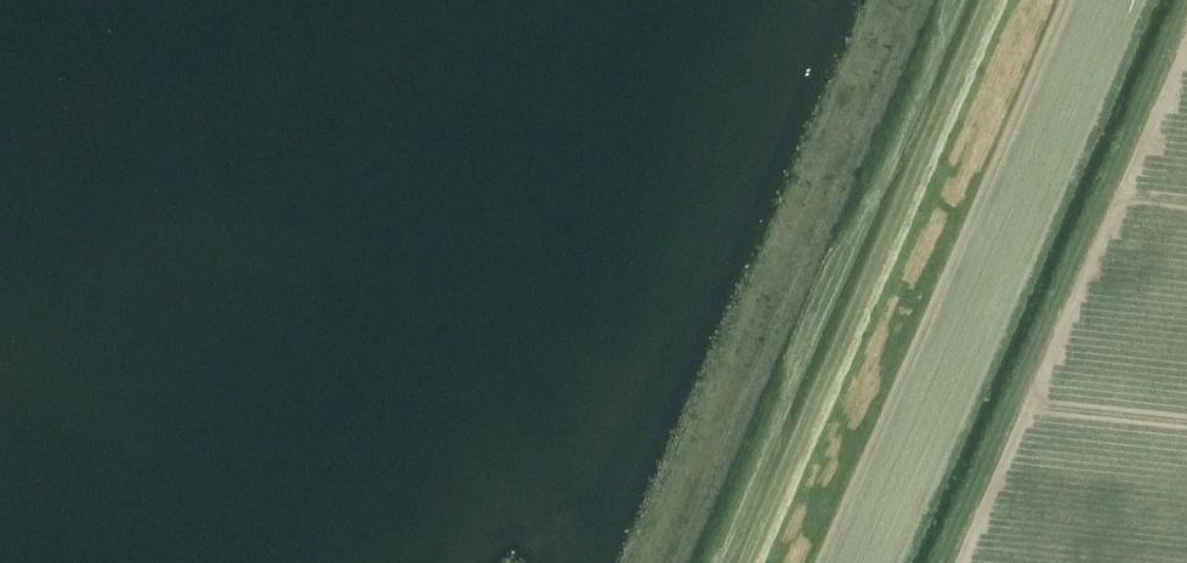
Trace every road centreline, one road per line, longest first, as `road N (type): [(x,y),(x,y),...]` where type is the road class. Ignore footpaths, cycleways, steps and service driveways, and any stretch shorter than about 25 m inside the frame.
road 1 (track): [(824,562),(1069,0)]

